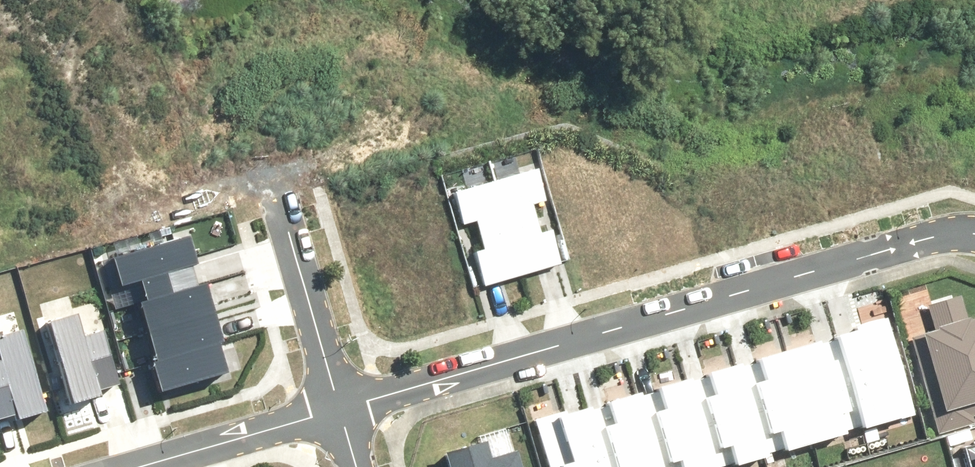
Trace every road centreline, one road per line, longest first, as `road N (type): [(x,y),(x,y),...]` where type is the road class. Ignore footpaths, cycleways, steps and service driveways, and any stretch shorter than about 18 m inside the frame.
road 1 (residential): [(336,405),(939,231),(974,233)]
road 2 (residential): [(272,188),(336,405)]
road 3 (residential): [(133,466),(336,405)]

